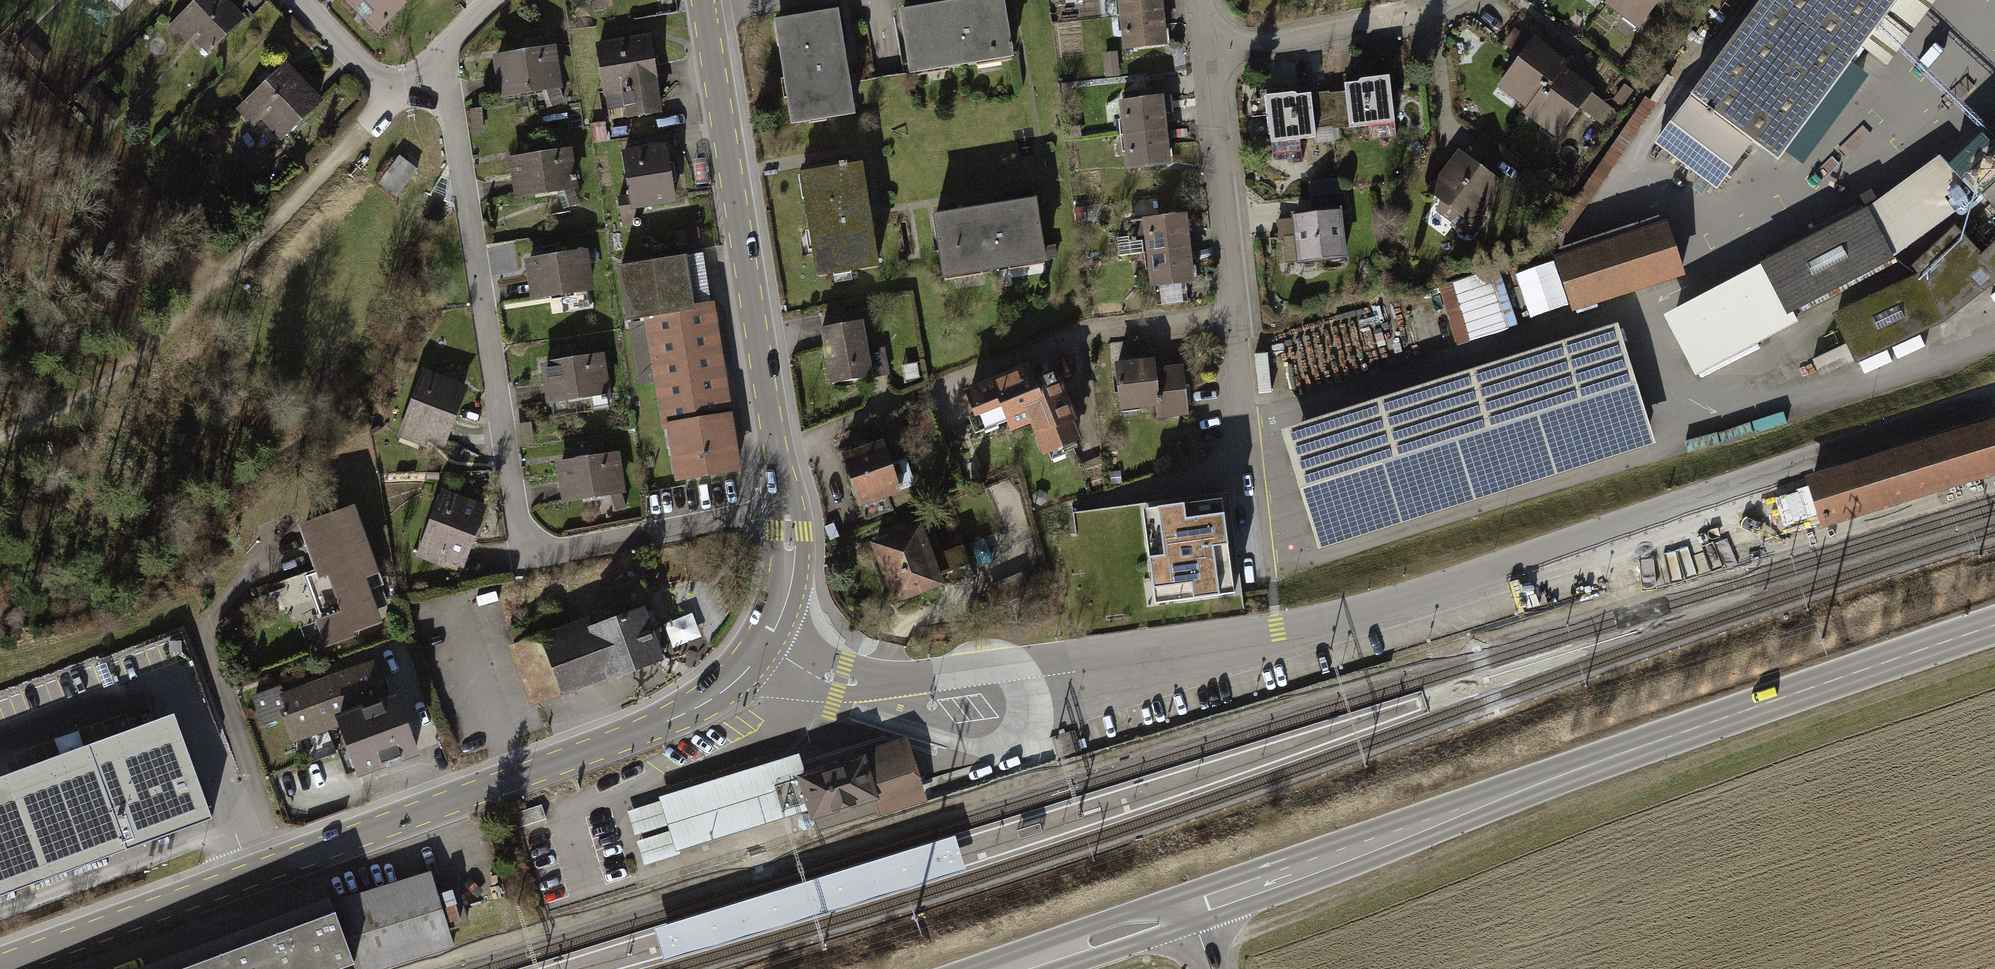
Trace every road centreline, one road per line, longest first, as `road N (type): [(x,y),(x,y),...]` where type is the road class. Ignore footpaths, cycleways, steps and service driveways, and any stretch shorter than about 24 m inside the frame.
road 1 (unclassified): [(766,639),(815,670),(861,683),(1278,628),(1402,597),(1994,400)]
road 2 (primary): [(1994,625),(1196,911)]
road 3 (secondary): [(0,967),(680,716),(737,677),(766,639)]
road 4 (track): [(1994,656),(1209,948)]
road 5 (residential): [(433,65),(454,113),(517,518),(530,540),(565,550)]
road 6 (track): [(0,435),(75,400),(137,356),(396,100)]
road 7 (secondary): [(787,512),(704,0)]
road 8 (residential): [(1206,51),(1248,430)]
road 9 (residential): [(1206,51),(1445,0)]
road 10 (residential): [(787,512),(565,550)]
road 11 (residential): [(299,0),(396,100),(433,65)]
road 12 (primary): [(1196,911),(1019,968)]
road 13 (secondary): [(766,639),(787,581),(787,512)]

